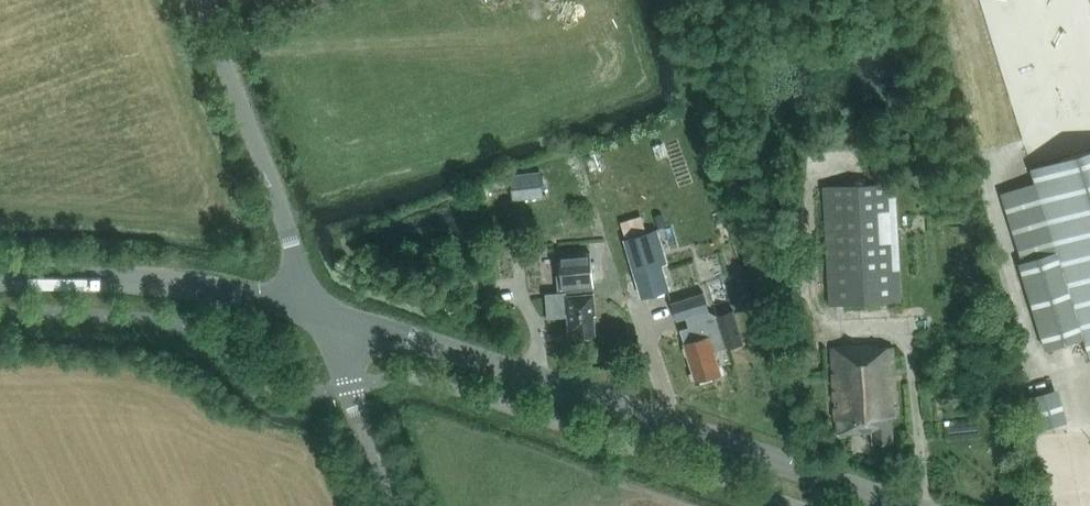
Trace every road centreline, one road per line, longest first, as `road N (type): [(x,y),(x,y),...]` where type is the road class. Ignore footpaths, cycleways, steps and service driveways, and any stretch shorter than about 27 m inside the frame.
road 1 (tertiary): [(908,505),(347,320)]
road 2 (unclassified): [(295,306),(289,230),(197,0)]
road 3 (tertiary): [(295,306),(110,278),(0,278)]
road 4 (unclassified): [(399,505),(348,376),(347,320)]

